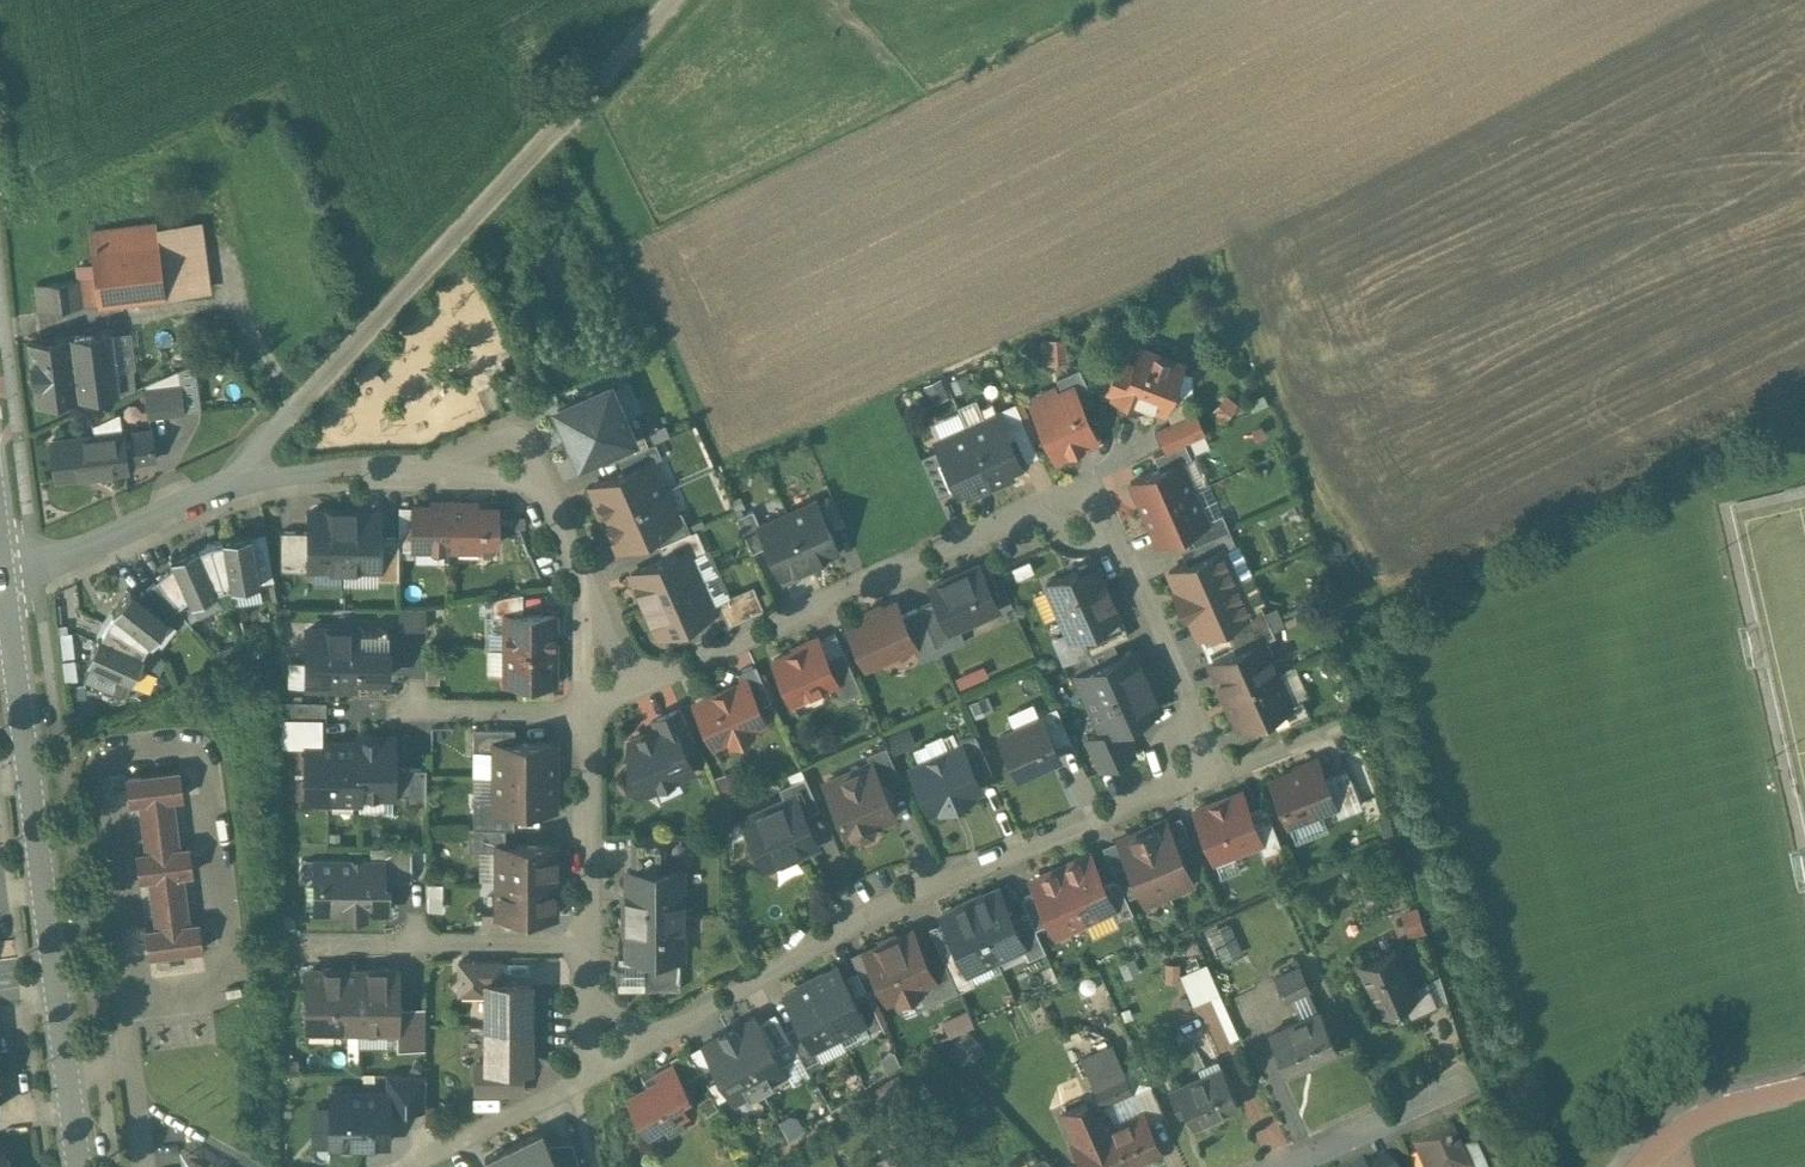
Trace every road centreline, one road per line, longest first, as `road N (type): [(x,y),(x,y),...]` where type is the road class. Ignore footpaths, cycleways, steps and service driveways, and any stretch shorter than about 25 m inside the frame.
road 1 (residential): [(1165,783),(1188,696),(1092,483),(586,709)]
road 2 (unclassified): [(666,0),(285,412),(198,484)]
road 3 (tertiary): [(1,556),(75,1166)]
road 4 (residential): [(198,484),(374,469),(542,474),(587,577),(586,709)]
road 5 (residential): [(672,1026),(916,889),(1165,783)]
road 6 (residential): [(586,709),(587,943)]
road 7 (residential): [(595,1073),(401,1166)]
road 8 (residential): [(1,556),(120,519),(198,484)]
road 9 (residential): [(587,943),(387,944)]
road 10 (residential): [(586,709),(387,710)]
road 11 (residential): [(1284,1166),(1463,1087)]
road 12 (residential): [(1165,783),(1238,766),(1340,726)]

